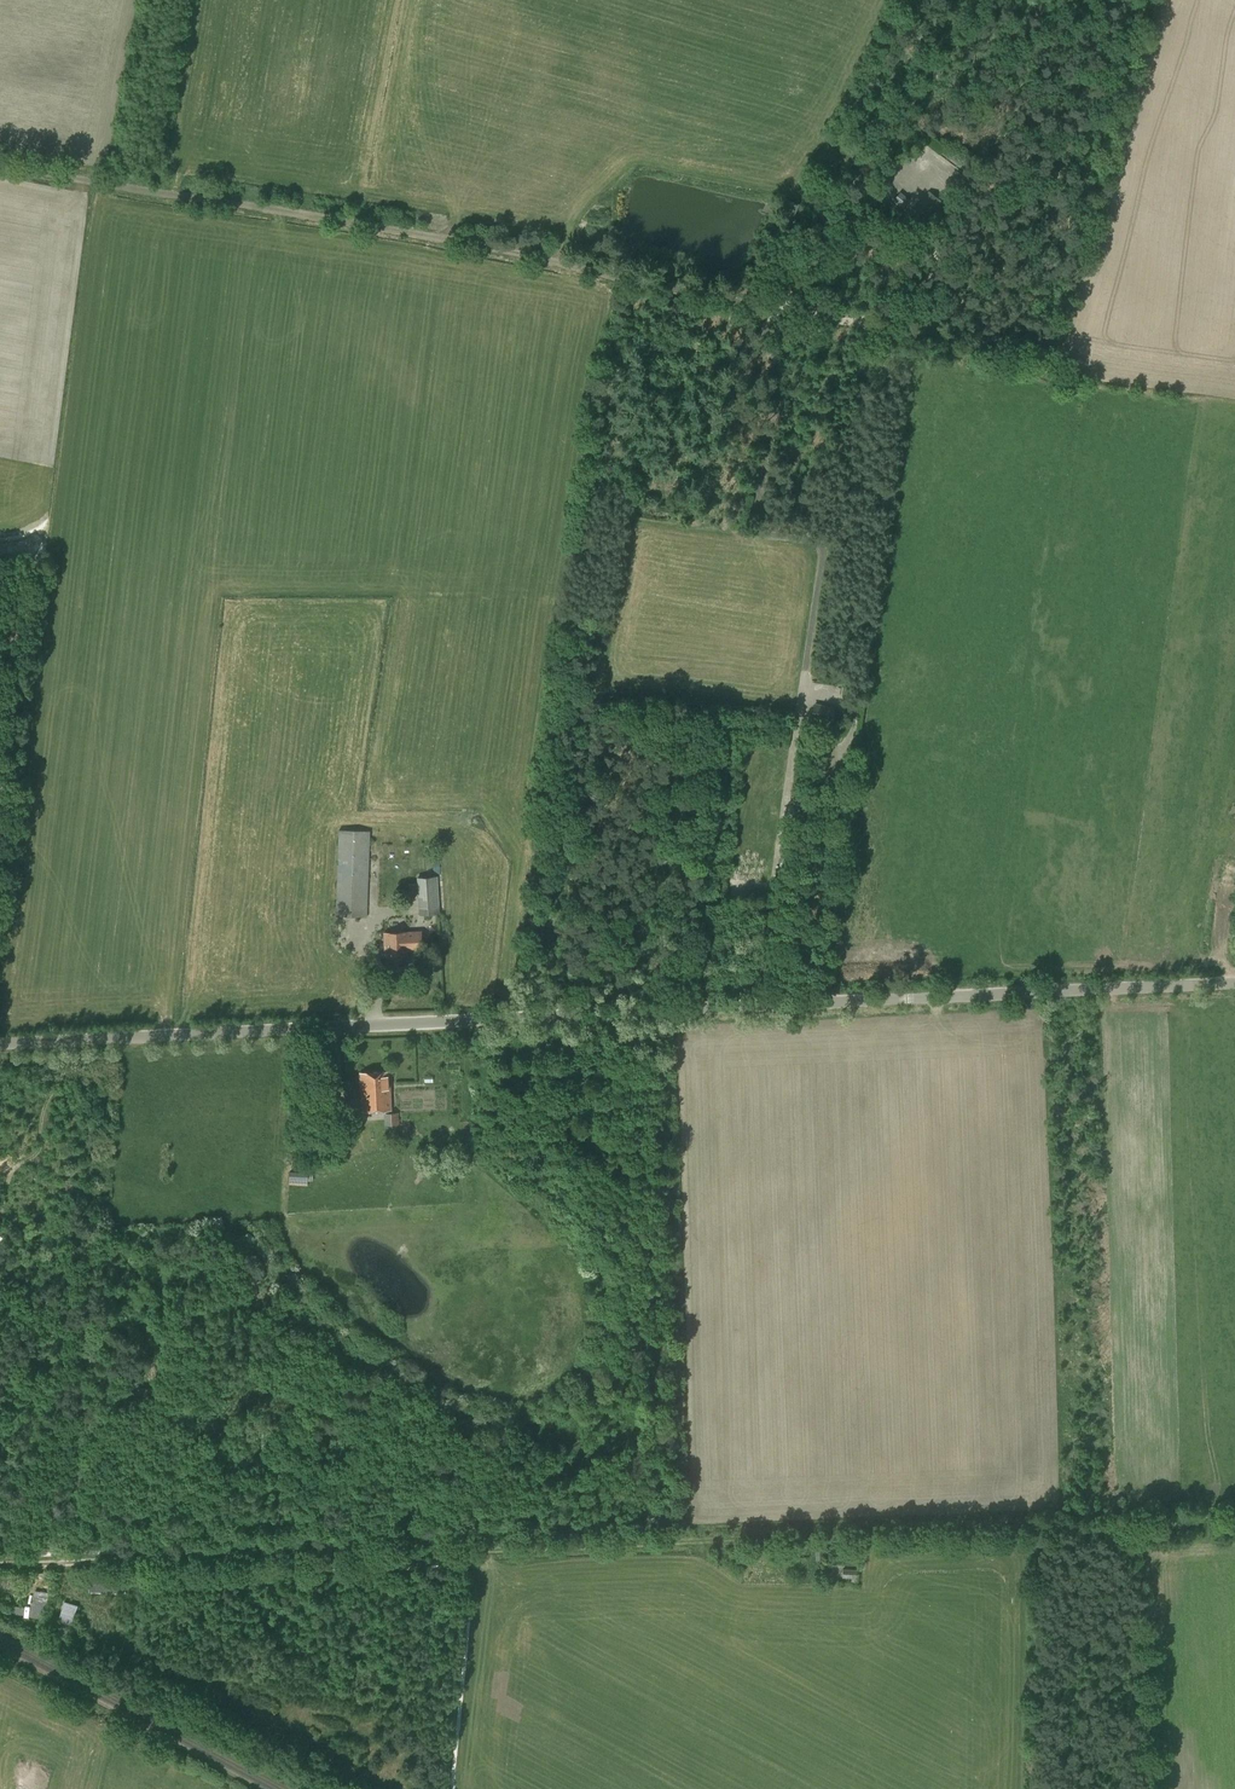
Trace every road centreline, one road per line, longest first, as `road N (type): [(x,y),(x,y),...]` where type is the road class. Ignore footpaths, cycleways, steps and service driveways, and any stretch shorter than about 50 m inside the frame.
road 1 (unclassified): [(0,1045),(1234,982)]
road 2 (track): [(0,1566),(707,1541)]
road 3 (track): [(590,273),(0,158)]

